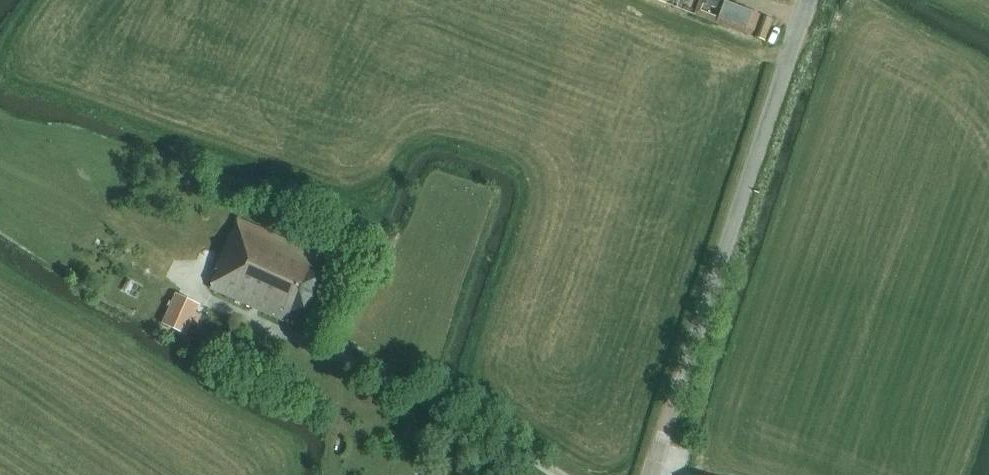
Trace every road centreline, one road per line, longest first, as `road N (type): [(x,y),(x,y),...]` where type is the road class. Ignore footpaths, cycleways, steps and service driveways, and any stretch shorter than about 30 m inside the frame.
road 1 (tertiary): [(652,474),(808,0)]

